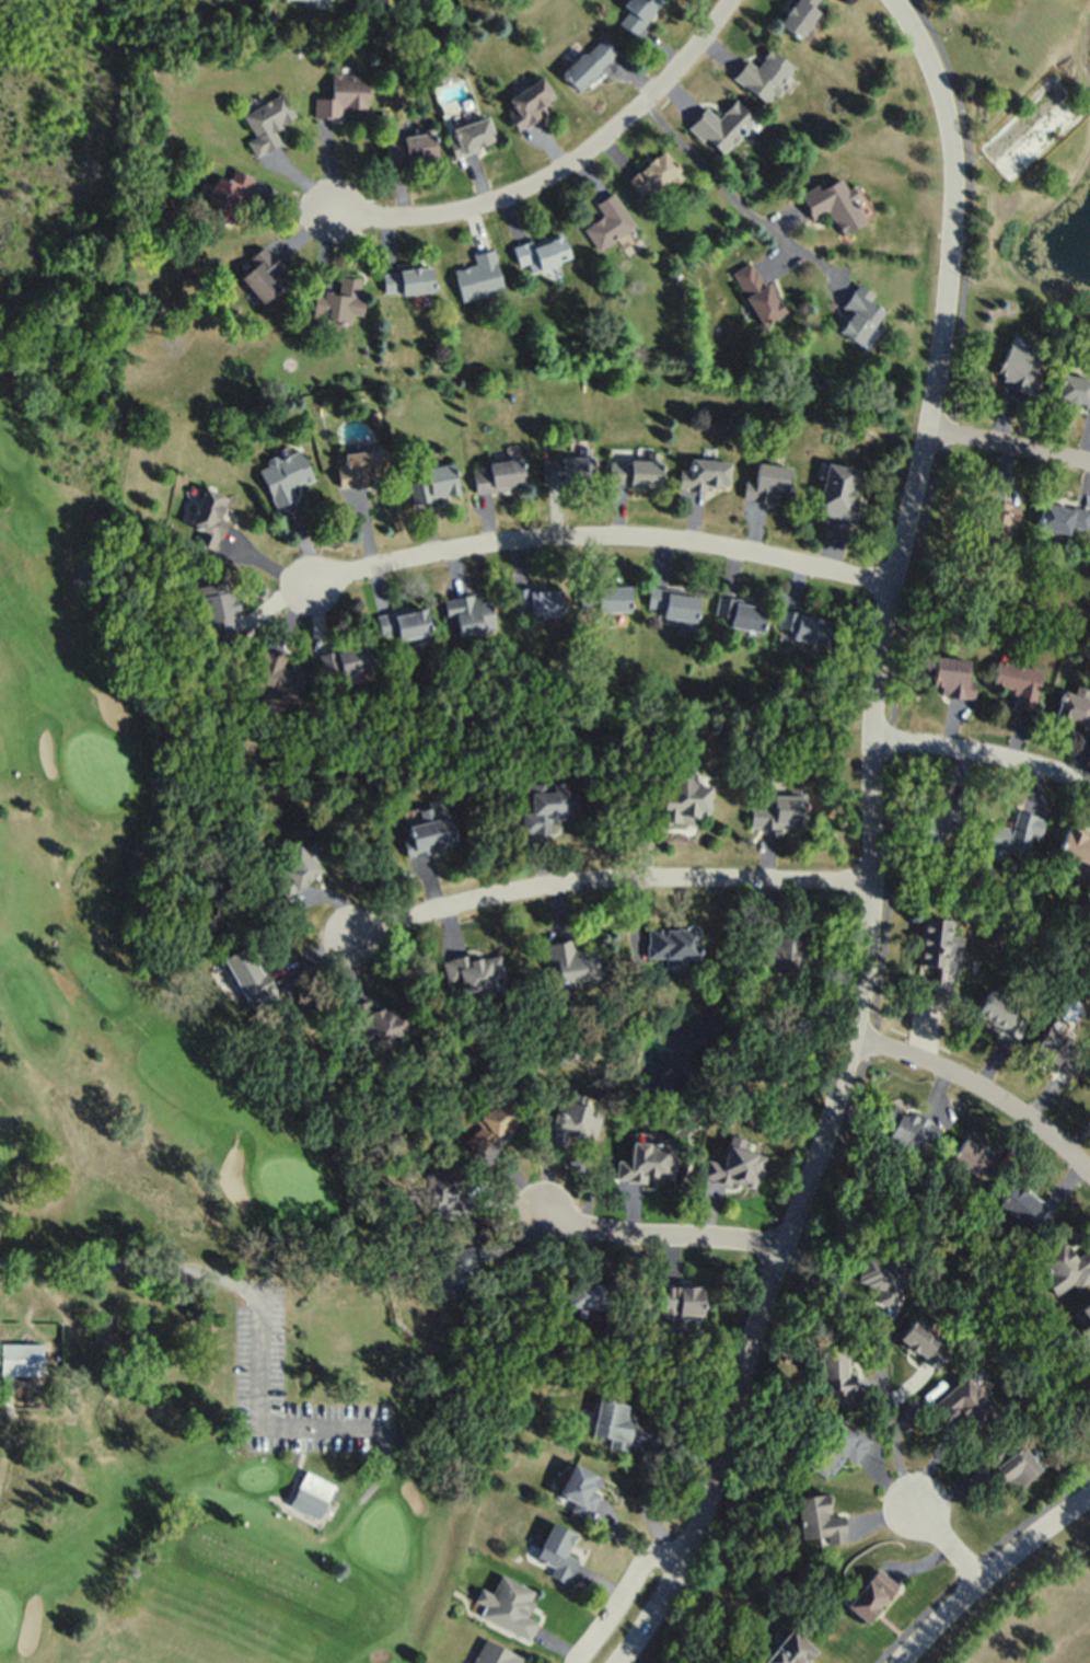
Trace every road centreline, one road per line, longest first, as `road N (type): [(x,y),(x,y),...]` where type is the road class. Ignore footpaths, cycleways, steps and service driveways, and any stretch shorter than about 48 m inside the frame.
road 1 (residential): [(895,0),(943,102),(952,183),(934,429),(878,633),(869,885),(854,1038),(779,1246),(697,1524),(614,1662)]
road 2 (residential): [(889,584),(674,536),(571,536),(457,552),(316,590)]
road 3 (residential): [(869,885),(559,885),(357,939)]
road 4 (residential): [(722,0),(646,91),(530,197),(447,218),(339,217)]
road 5 (residential): [(854,1038),(1007,1102),(1089,1174)]
road 6 (residential): [(1089,1501),(1016,1556),(906,1662)]
road 7 (residential): [(779,1246),(648,1238),(547,1219)]
road 8 (residential): [(869,742),(1089,783)]
road 9 (residential): [(575,1662),(638,1561),(659,1550),(681,1558)]
road 10 (residential): [(934,429),(1089,463)]

